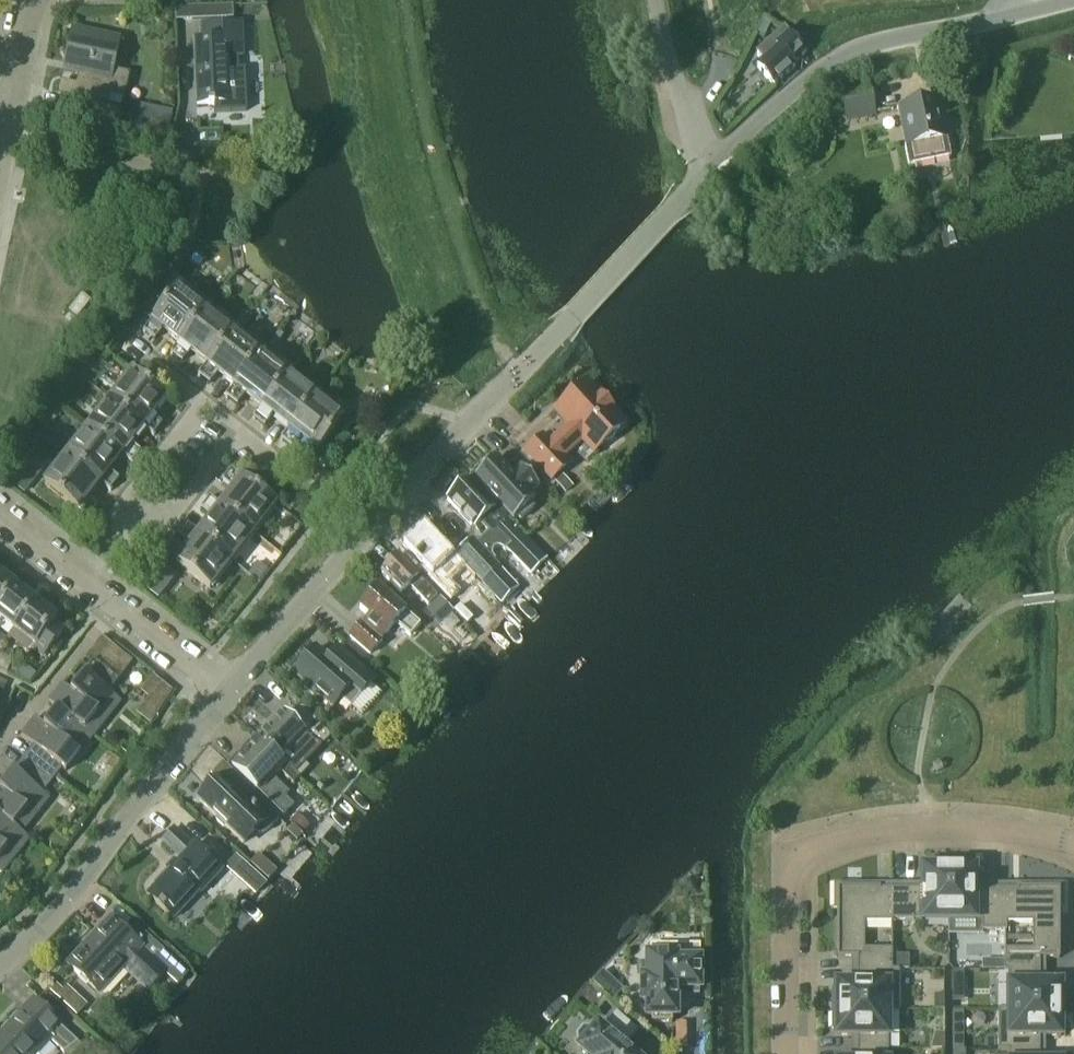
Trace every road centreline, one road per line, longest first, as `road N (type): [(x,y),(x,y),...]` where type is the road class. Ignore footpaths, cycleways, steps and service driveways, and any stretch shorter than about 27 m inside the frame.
road 1 (residential): [(785,1053),(786,856),(855,835),(928,827),(1073,844)]
road 2 (unclassified): [(706,173),(813,74),(856,49),(1068,0)]
road 3 (residential): [(223,697),(471,421)]
road 4 (unclassified): [(471,421),(706,173)]
road 5 (residential): [(0,953),(223,697)]
road 6 (residential): [(0,754),(117,608)]
road 7 (unclassified): [(706,173),(656,0)]
road 8 (residential): [(222,419),(183,432),(120,510),(136,523)]
road 9 (residential): [(136,523),(153,537),(215,456),(222,419)]
road 10 (residential): [(223,697),(117,608)]
road 11 (residential): [(123,338),(222,419)]

